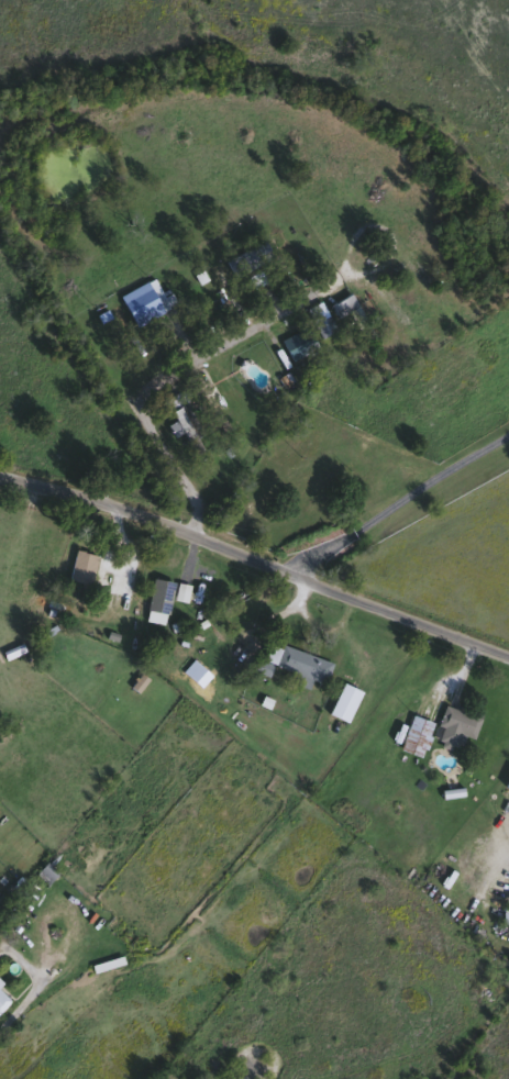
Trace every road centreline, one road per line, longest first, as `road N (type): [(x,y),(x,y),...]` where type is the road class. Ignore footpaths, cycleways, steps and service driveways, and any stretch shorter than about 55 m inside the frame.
road 1 (residential): [(0,475),(135,511),(508,655)]

